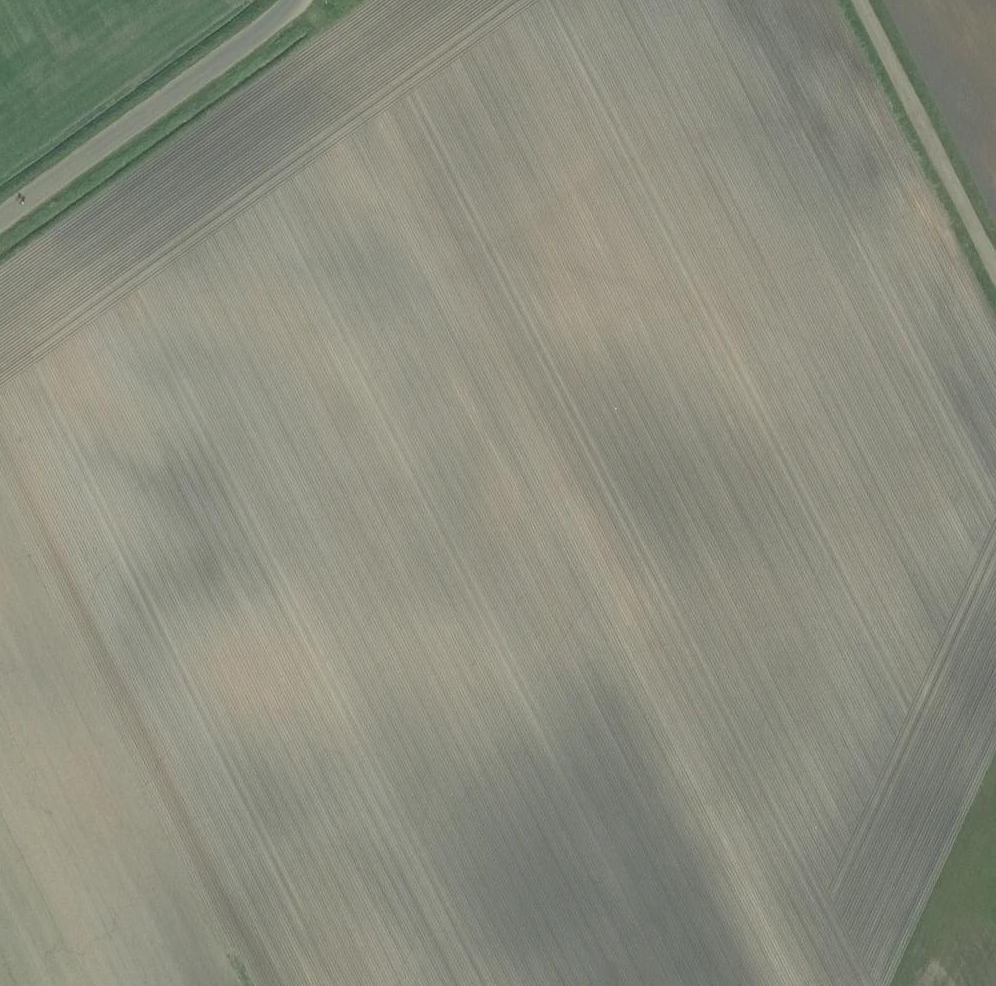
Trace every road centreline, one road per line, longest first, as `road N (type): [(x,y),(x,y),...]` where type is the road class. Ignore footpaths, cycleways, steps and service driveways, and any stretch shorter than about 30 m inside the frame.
road 1 (unclassified): [(0,218),(292,0)]
road 2 (track): [(860,0),(995,270)]

